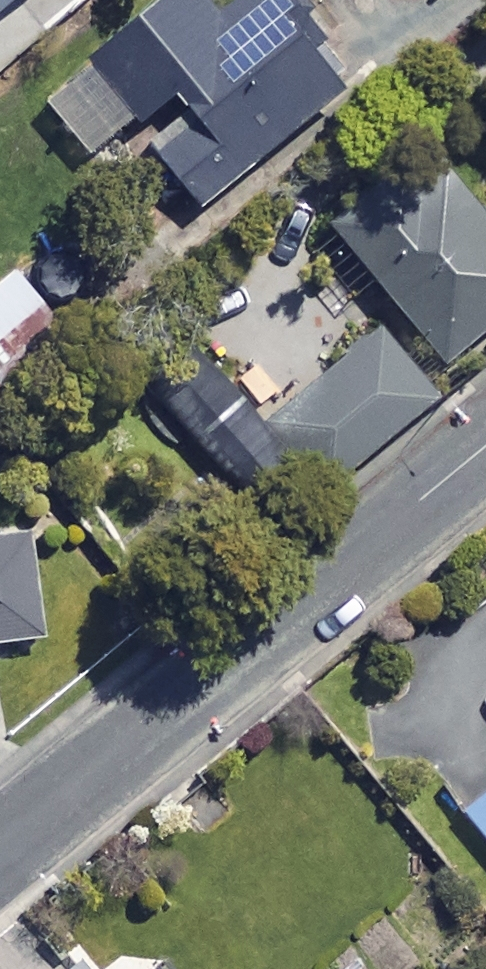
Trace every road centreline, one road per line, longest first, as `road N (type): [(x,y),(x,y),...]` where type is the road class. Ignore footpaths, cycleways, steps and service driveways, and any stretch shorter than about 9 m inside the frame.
road 1 (residential): [(0,850),(485,445)]

